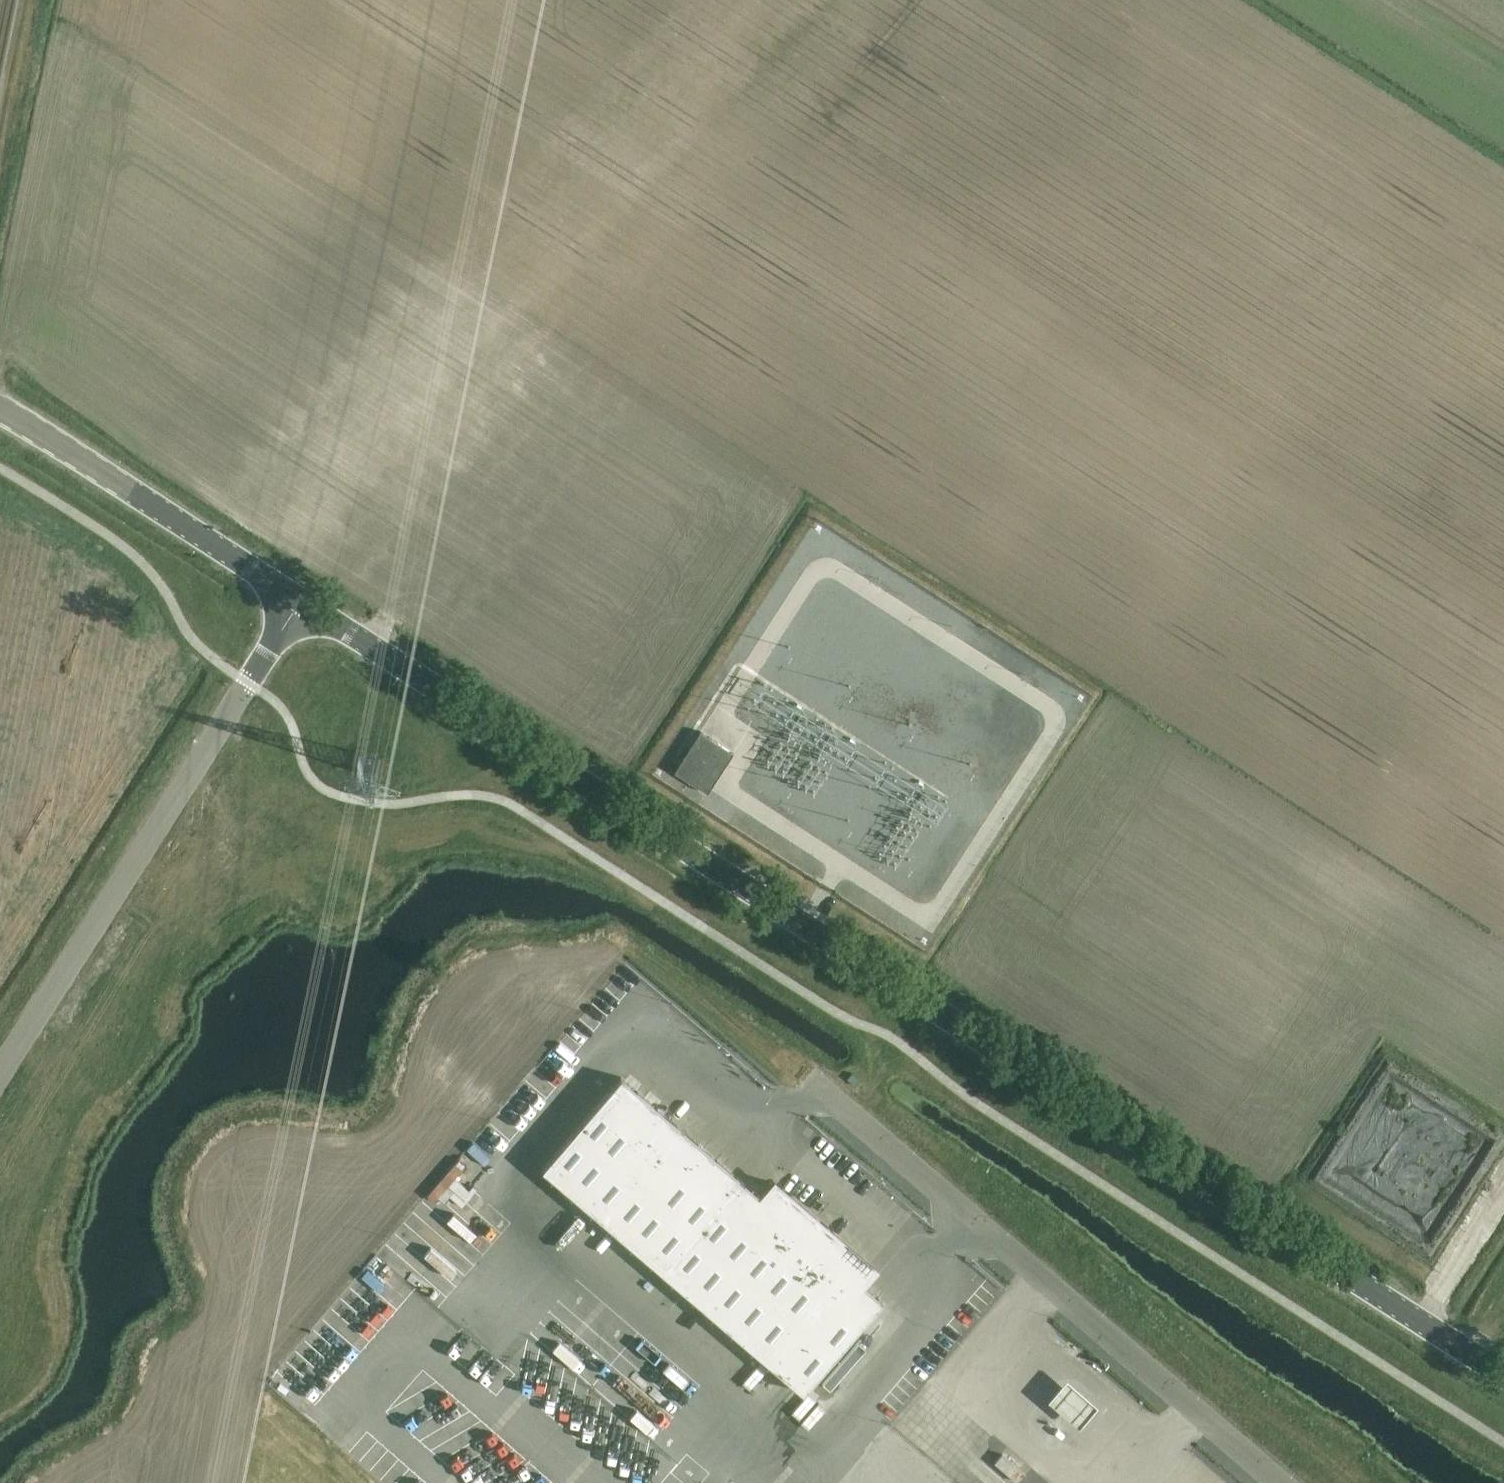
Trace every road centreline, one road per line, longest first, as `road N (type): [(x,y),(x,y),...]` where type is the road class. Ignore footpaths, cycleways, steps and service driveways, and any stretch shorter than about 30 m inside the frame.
road 1 (tertiary): [(1503,1380),(301,602)]
road 2 (unclassified): [(1280,1482),(816,1083)]
road 3 (unclassified): [(0,1082),(301,602)]
road 4 (tertiary): [(301,602),(0,411)]

